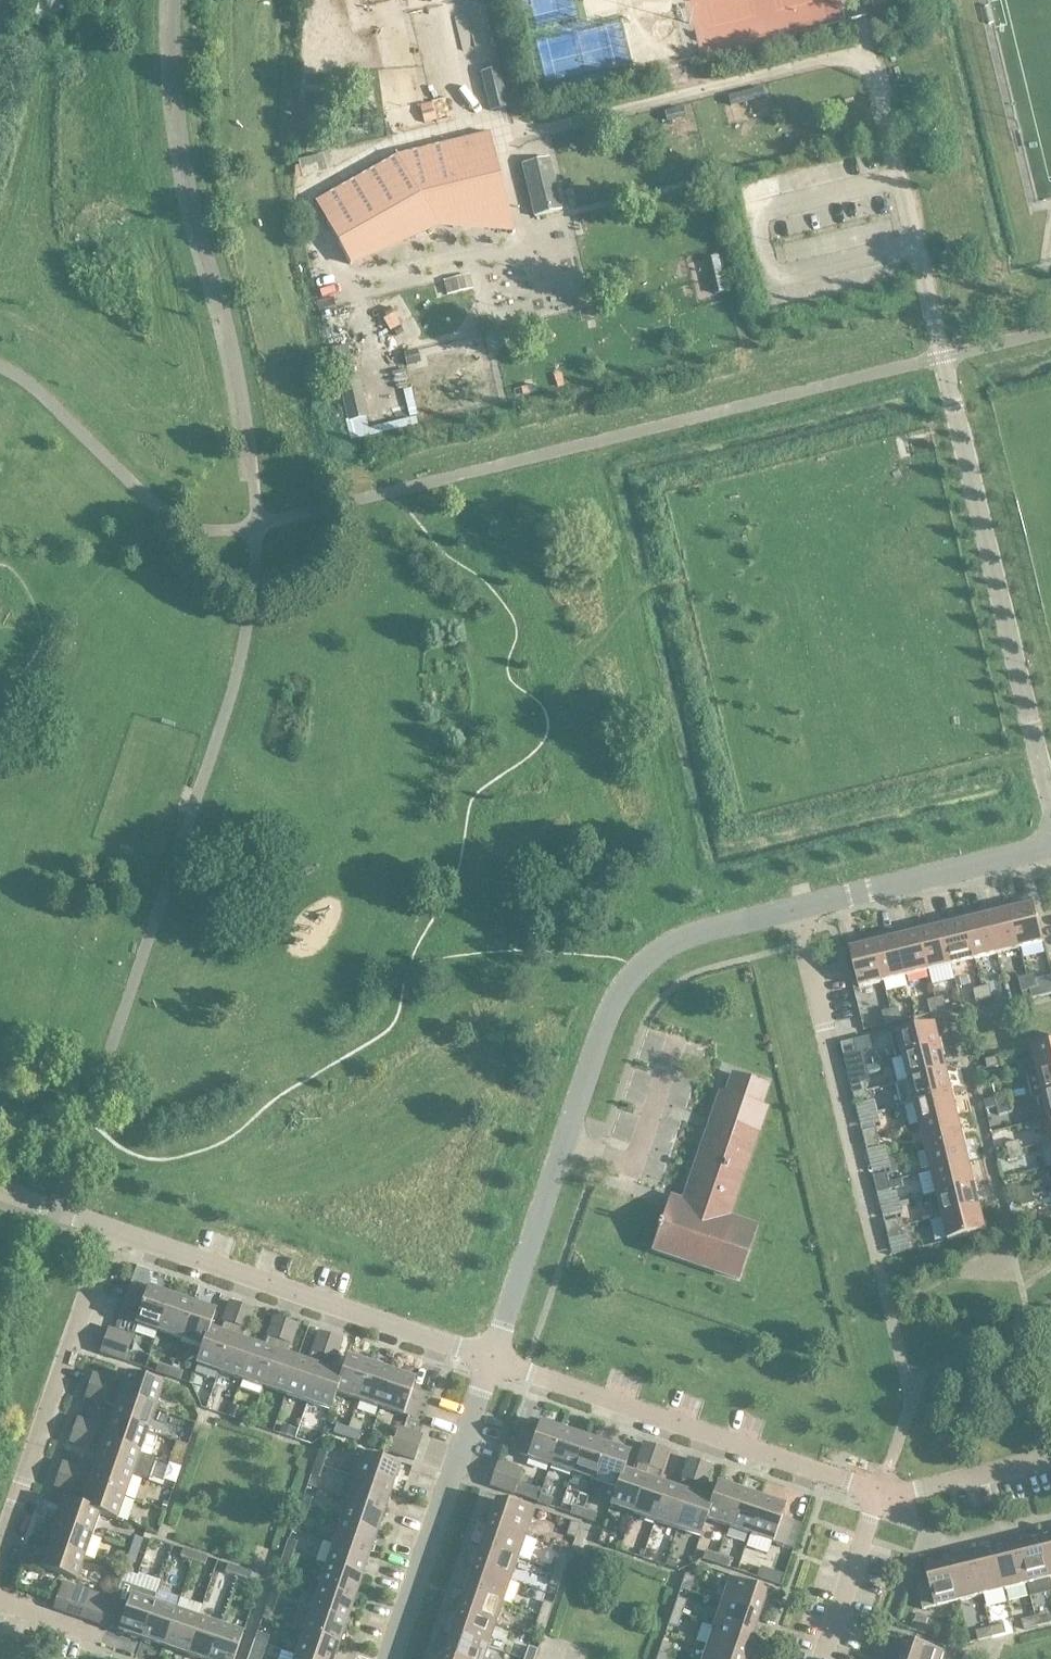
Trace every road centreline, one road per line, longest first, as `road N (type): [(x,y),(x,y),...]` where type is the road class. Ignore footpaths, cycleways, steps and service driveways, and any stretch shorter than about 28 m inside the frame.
road 1 (residential): [(1050,818),(867,67),(842,57),(558,127)]
road 2 (residential): [(876,1493),(909,1394),(795,906)]
road 3 (unclassified): [(489,1363),(618,995),(633,973),(677,942),(795,906)]
road 4 (residential): [(876,1493),(489,1363)]
road 5 (residential): [(489,1363),(112,1234)]
road 6 (residential): [(112,1234),(0,1557)]
road 7 (residential): [(387,1658),(489,1363)]
road 8 (unclassified): [(795,906),(1050,847)]
road 9 (residential): [(1050,1457),(876,1493)]
road 10 (residential): [(821,1658),(876,1493)]

